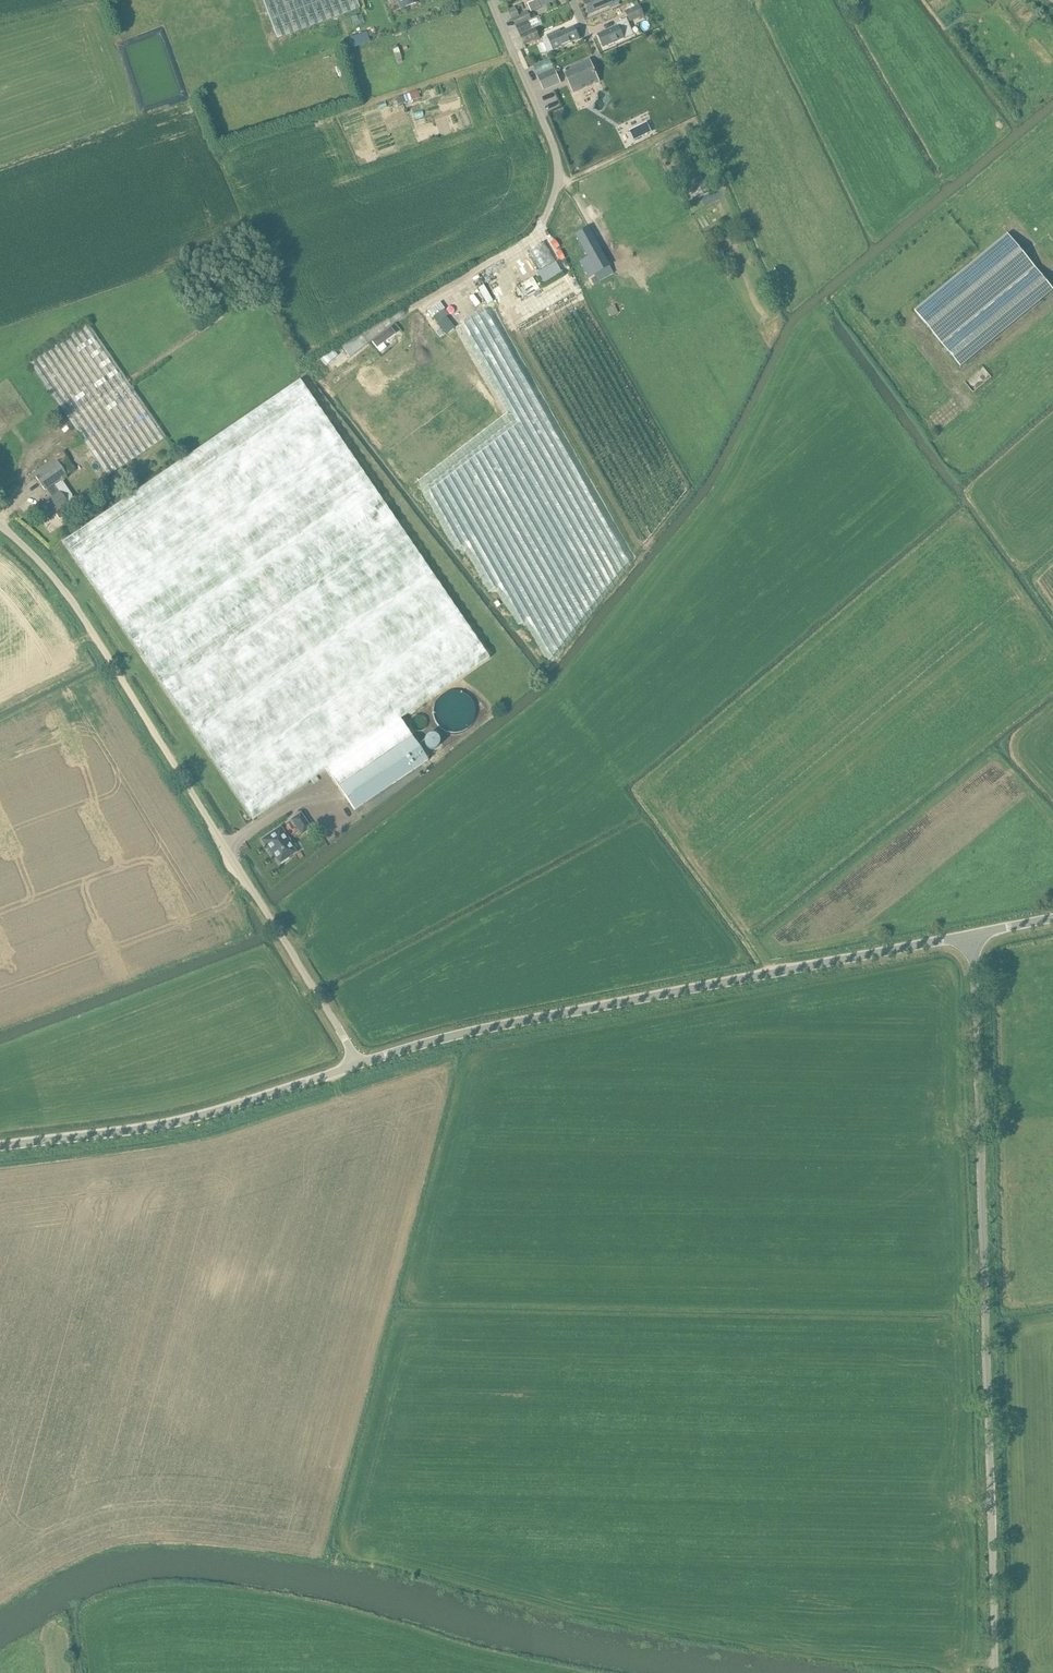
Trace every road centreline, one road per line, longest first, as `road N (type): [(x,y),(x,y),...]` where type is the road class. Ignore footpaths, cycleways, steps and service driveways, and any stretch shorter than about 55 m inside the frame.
road 1 (unclassified): [(996,1672),(969,937)]
road 2 (unclassified): [(356,1064),(68,596),(0,528)]
road 3 (unclassified): [(356,1064),(456,1035),(969,937)]
road 4 (unclassified): [(0,1145),(151,1127),(356,1064)]

